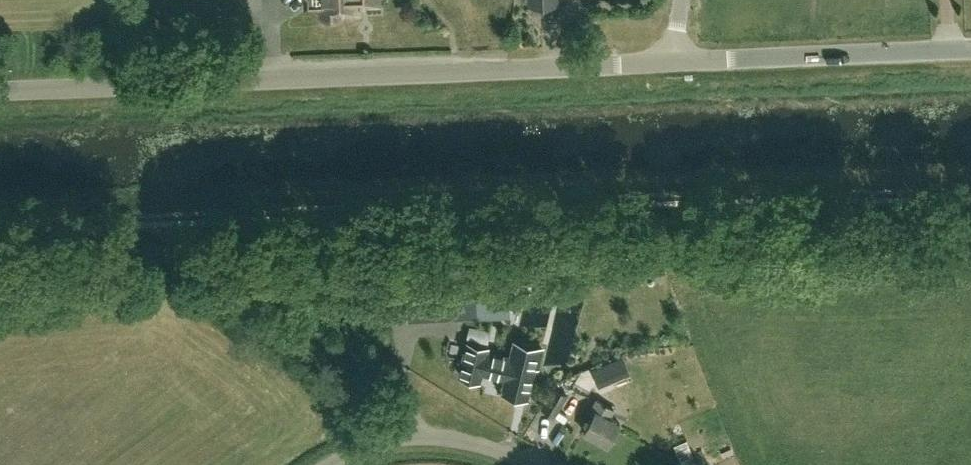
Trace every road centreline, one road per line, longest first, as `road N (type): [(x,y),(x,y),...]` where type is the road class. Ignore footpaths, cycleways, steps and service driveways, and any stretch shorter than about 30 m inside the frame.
road 1 (unclassified): [(0,89),(676,60)]
road 2 (track): [(418,437),(401,395),(364,358),(186,264),(139,221)]
road 3 (unclassified): [(676,60),(970,47)]
road 4 (unclassified): [(329,464),(373,444),(418,437),(485,446),(527,464)]

